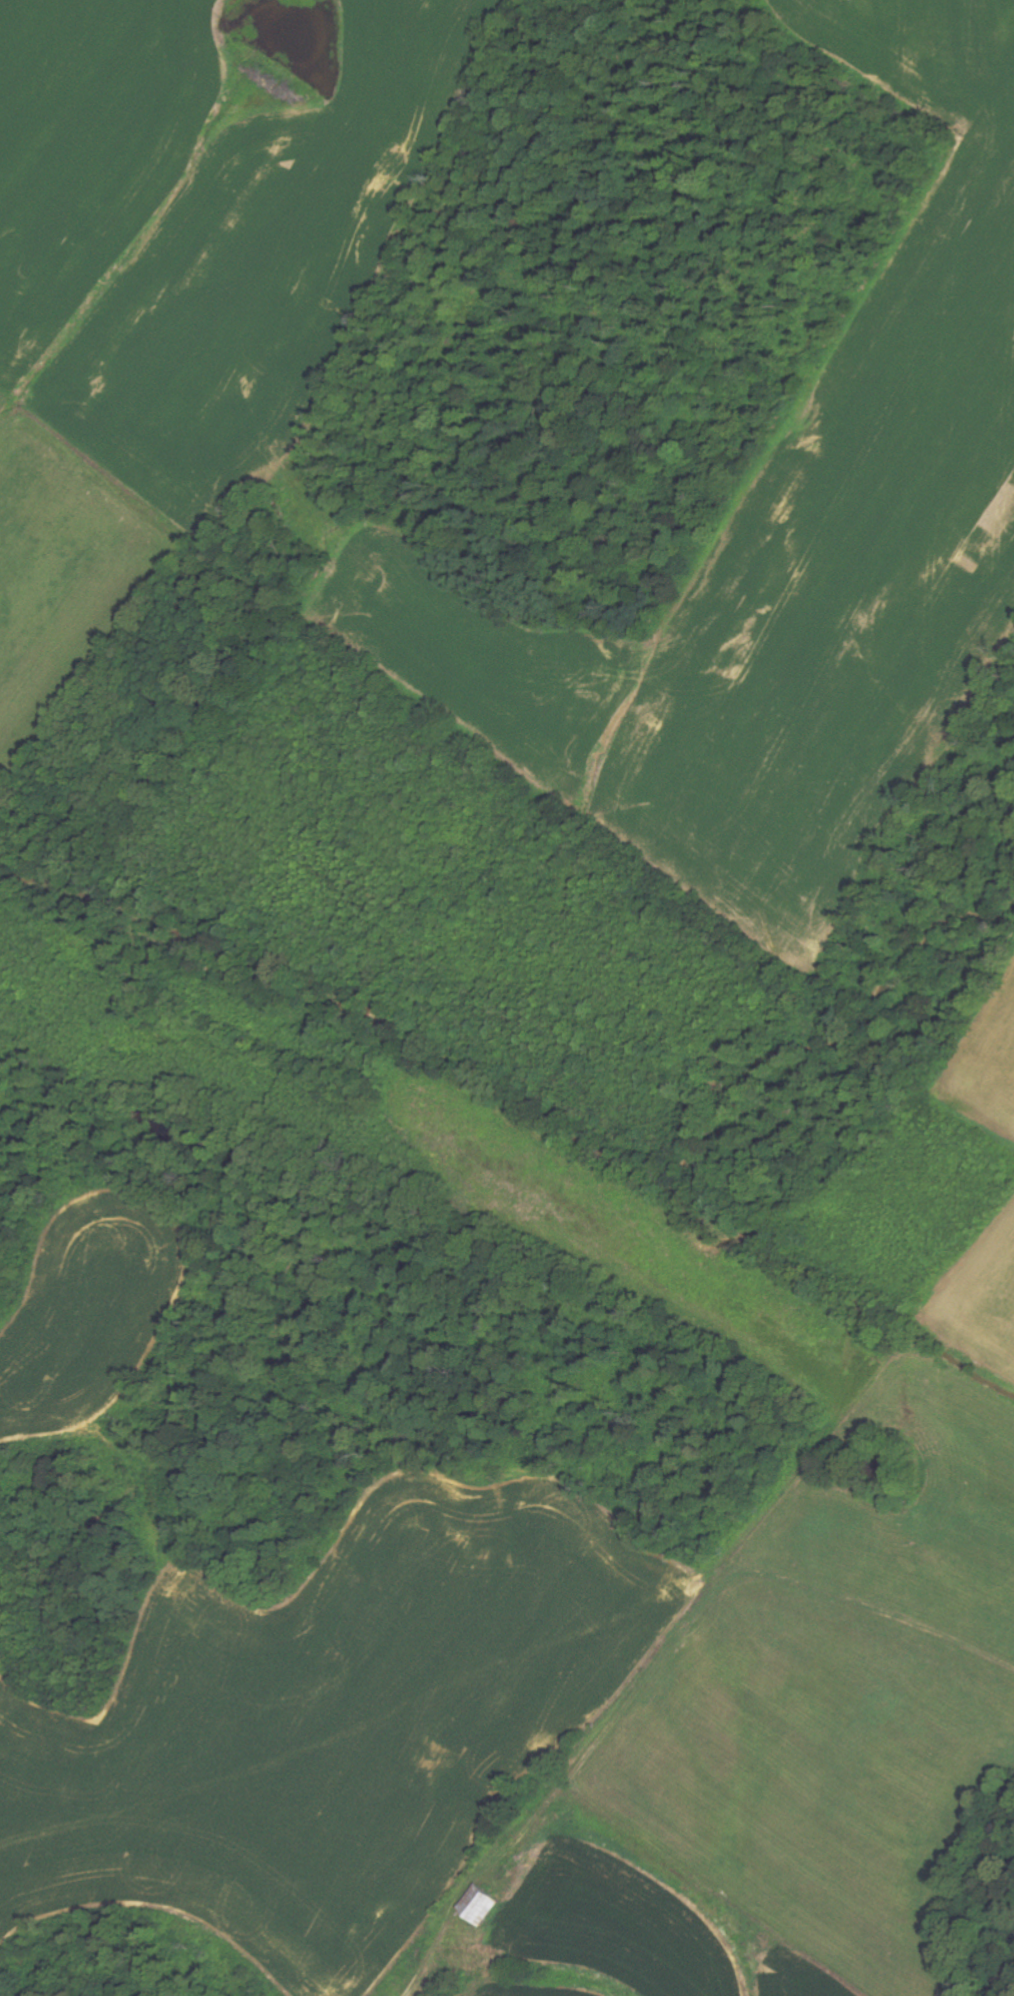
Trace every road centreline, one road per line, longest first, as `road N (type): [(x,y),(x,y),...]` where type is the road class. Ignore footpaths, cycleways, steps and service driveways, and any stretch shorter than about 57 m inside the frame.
road 1 (residential): [(1013,1685),(831,1624),(724,1629),(589,1732),(394,1995)]
road 2 (residential): [(202,1995),(106,1969),(0,1969)]

